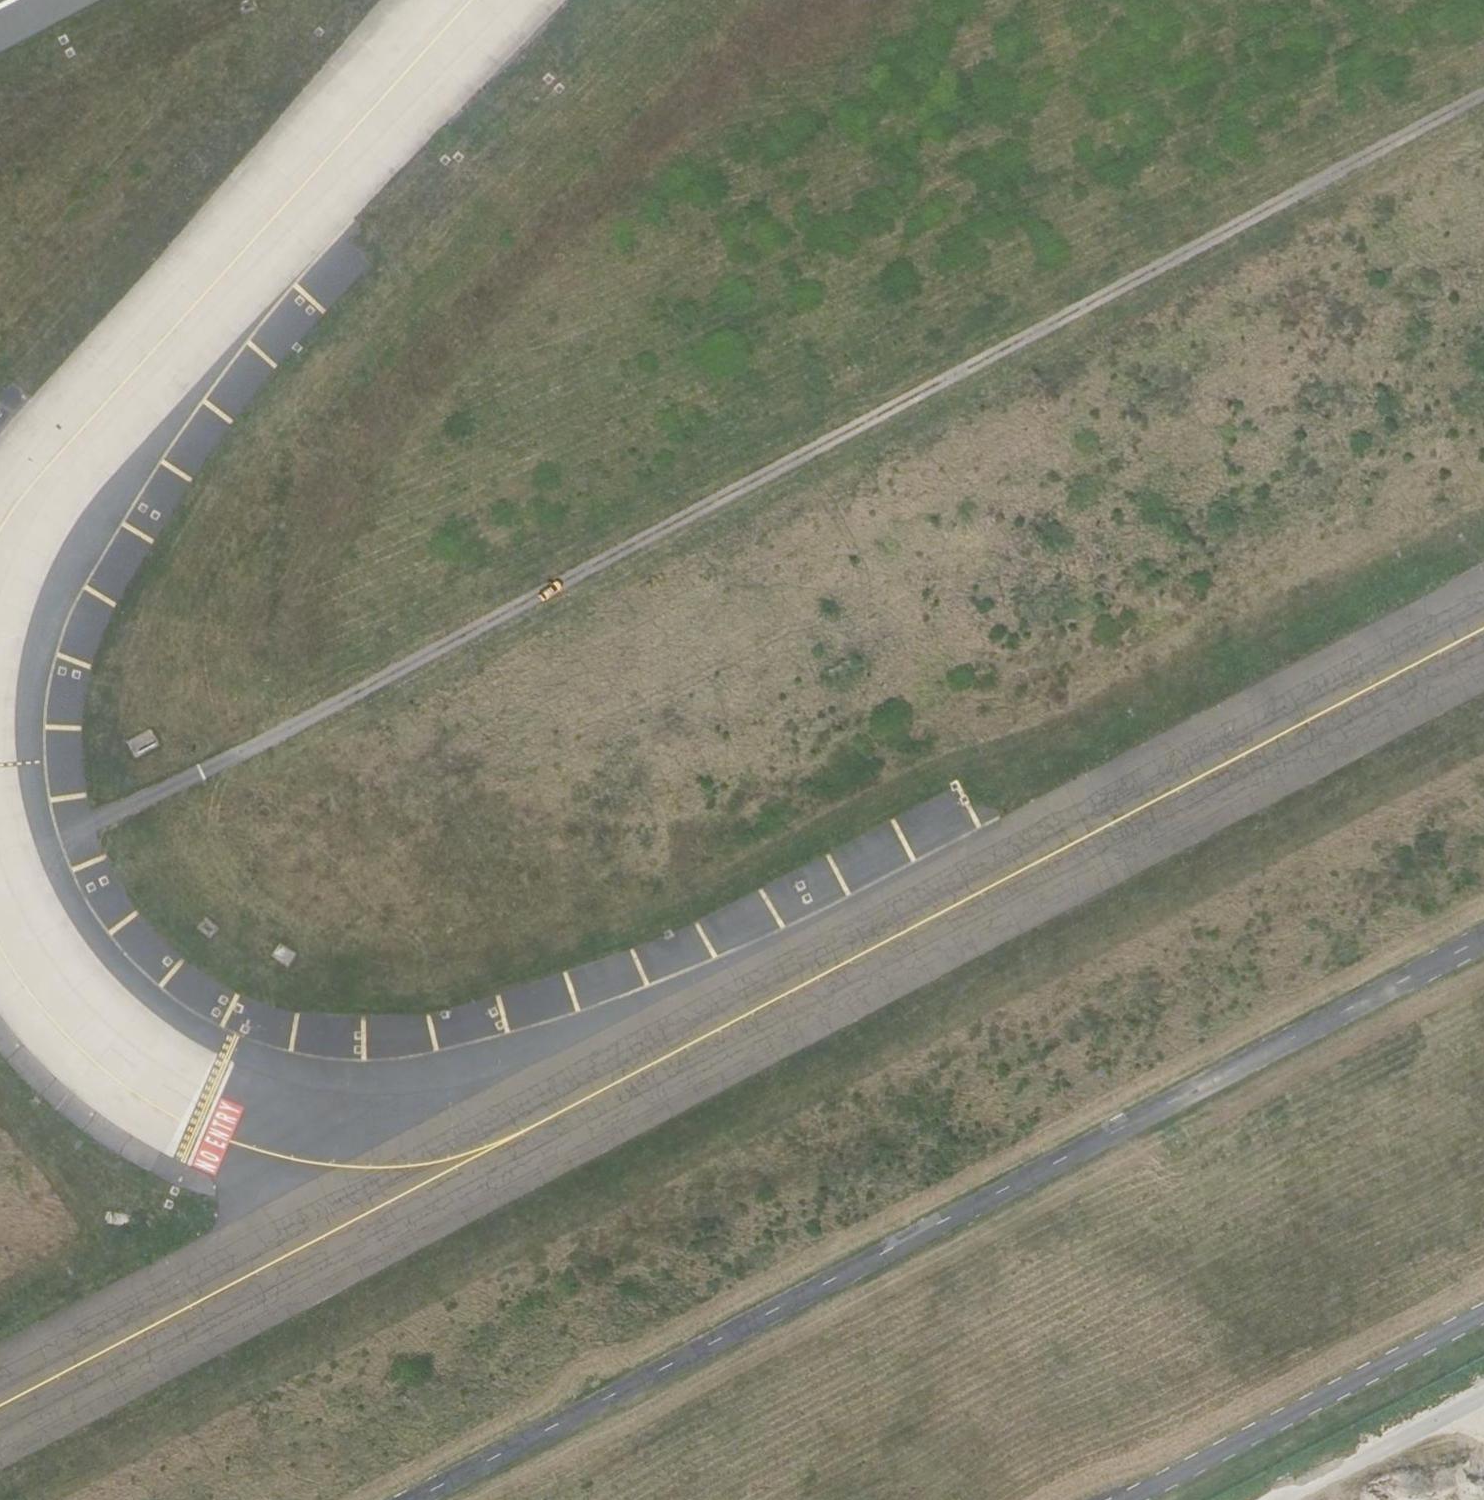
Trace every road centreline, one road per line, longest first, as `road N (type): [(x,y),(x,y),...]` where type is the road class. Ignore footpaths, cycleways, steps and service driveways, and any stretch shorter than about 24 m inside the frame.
road 1 (track): [(0,868),(202,772),(1483,94)]

